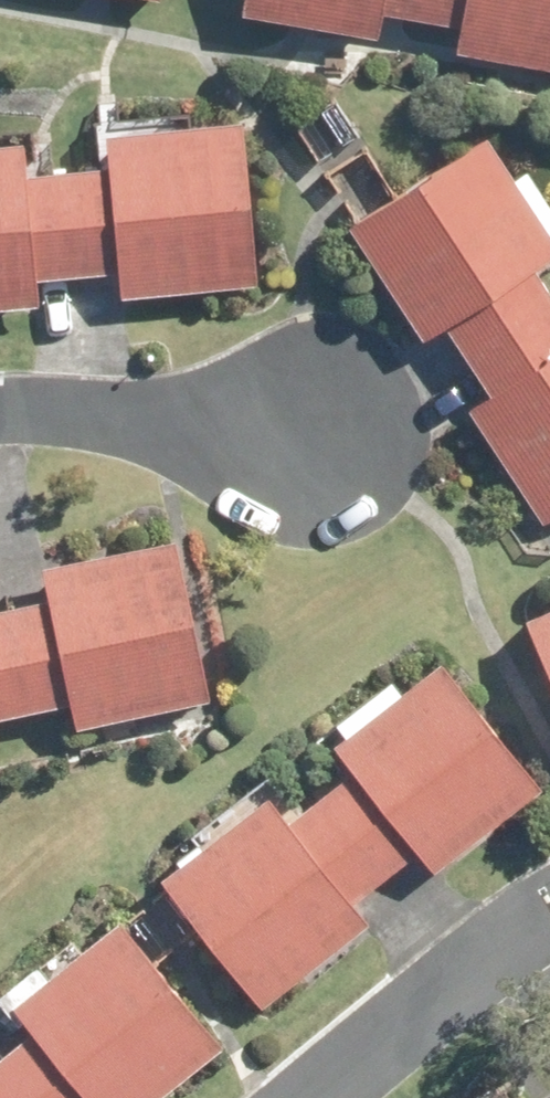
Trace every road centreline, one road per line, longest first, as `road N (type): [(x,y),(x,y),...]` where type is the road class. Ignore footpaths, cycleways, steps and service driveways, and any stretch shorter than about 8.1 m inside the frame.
road 1 (residential): [(333,431),(0,412)]
road 2 (residential): [(549,914),(528,923),(319,1097)]

